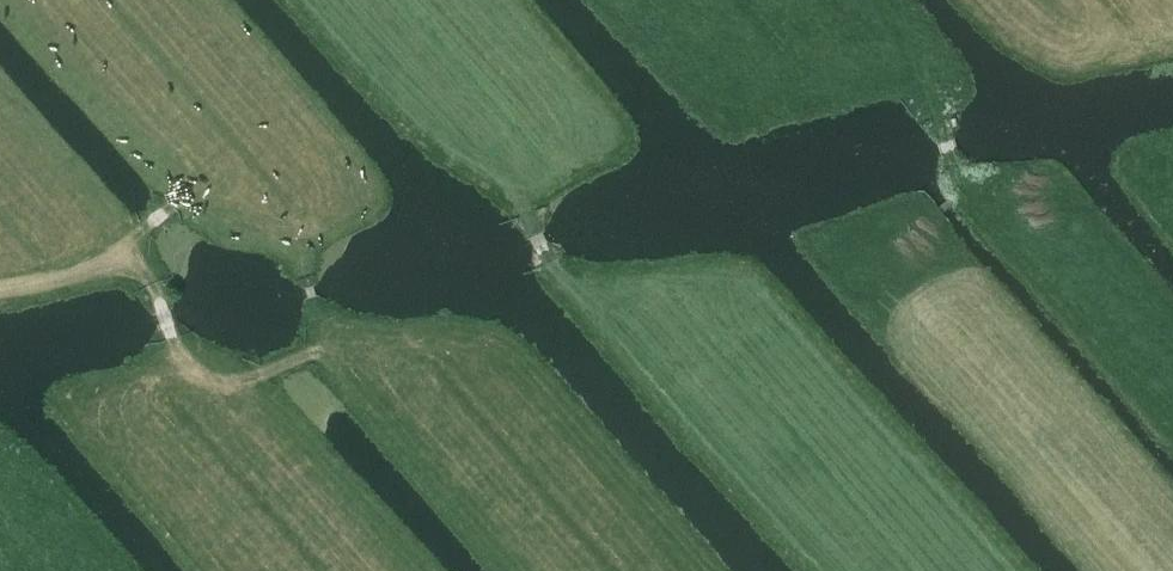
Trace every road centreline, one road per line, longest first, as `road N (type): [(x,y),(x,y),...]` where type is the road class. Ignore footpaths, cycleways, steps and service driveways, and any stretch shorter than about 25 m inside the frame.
road 1 (track): [(952,163),(962,195),(1172,427)]
road 2 (track): [(174,341),(345,570)]
road 3 (track): [(204,176),(105,272),(0,296)]
road 4 (track): [(883,0),(945,129)]

